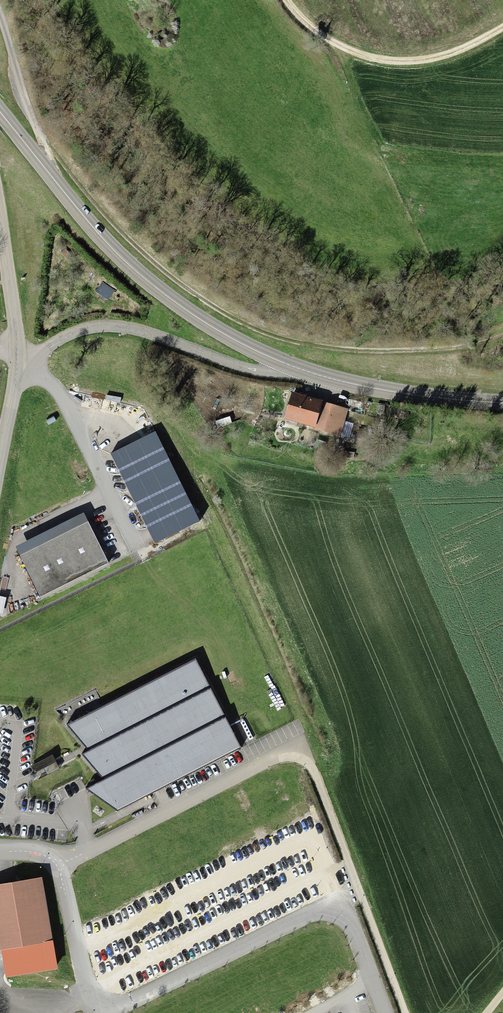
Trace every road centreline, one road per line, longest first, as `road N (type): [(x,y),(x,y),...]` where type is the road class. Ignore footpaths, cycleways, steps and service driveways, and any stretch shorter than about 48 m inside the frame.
road 1 (track): [(0,18),(22,99),(72,178),(134,248),(210,306),(281,338),(347,350),(434,348),(502,334)]
road 2 (secondary): [(288,365),(212,327),(151,284),(98,234),(0,112)]
road 3 (residential): [(385,1012),(350,926),(315,914),(107,1012)]
road 4 (track): [(408,1012),(316,775),(303,762),(282,761)]
road 5 (unclassified): [(17,373),(77,330),(105,325),(245,368),(288,365)]
road 6 (residential): [(282,761),(60,870)]
road 7 (track): [(284,0),(338,46),(383,61),(443,56),(502,26)]
road 8 (residential): [(17,373),(36,376),(63,398),(137,548)]
road 9 (secondary): [(502,404),(358,386),(288,365)]
road 10 (secondary): [(17,373),(0,219)]
road 11 (residential): [(60,870),(93,1012)]

